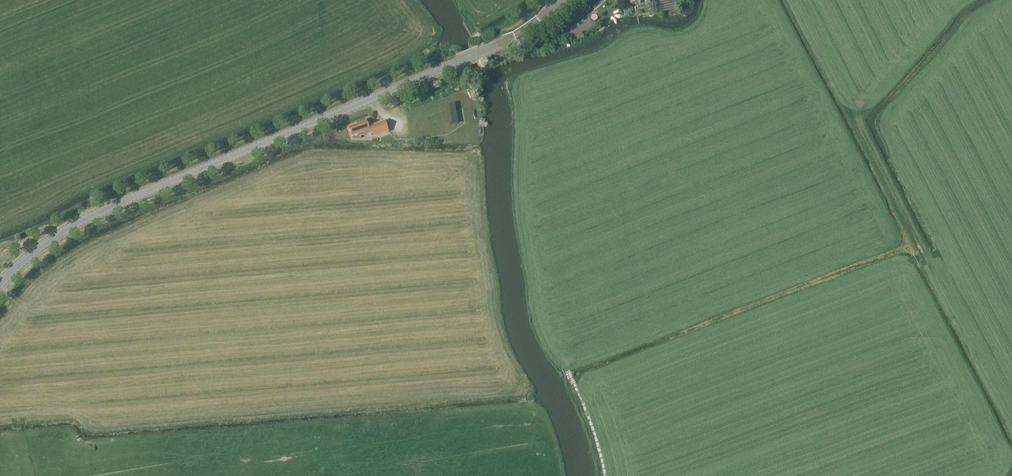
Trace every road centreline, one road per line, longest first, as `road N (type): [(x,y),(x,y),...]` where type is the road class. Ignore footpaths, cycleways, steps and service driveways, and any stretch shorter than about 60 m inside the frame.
road 1 (secondary): [(0,284),(54,237),(103,209),(480,53),(561,0)]

